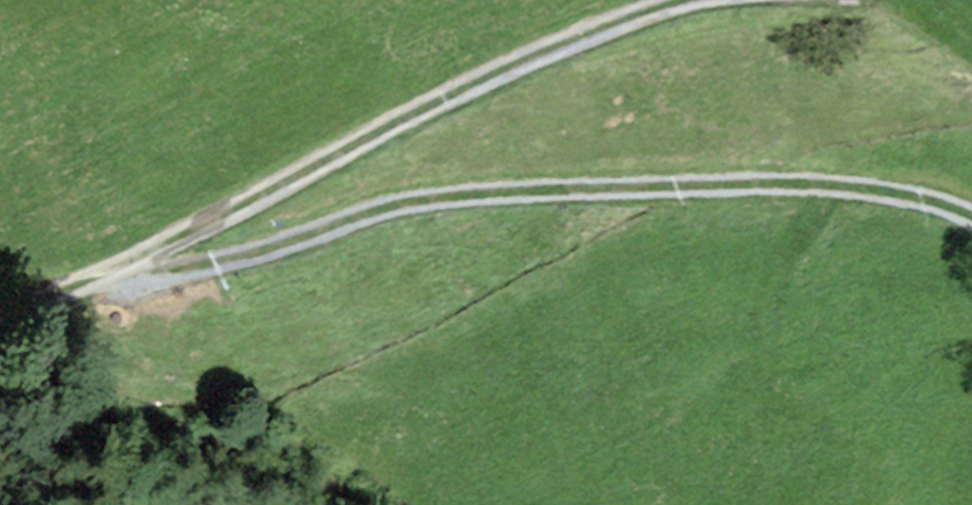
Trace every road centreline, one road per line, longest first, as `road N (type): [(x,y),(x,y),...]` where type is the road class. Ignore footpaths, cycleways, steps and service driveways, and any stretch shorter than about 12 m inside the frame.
road 1 (track): [(0,346),(658,25),(822,0)]
road 2 (track): [(971,218),(775,197),(507,206),(396,222),(212,291),(122,286)]

